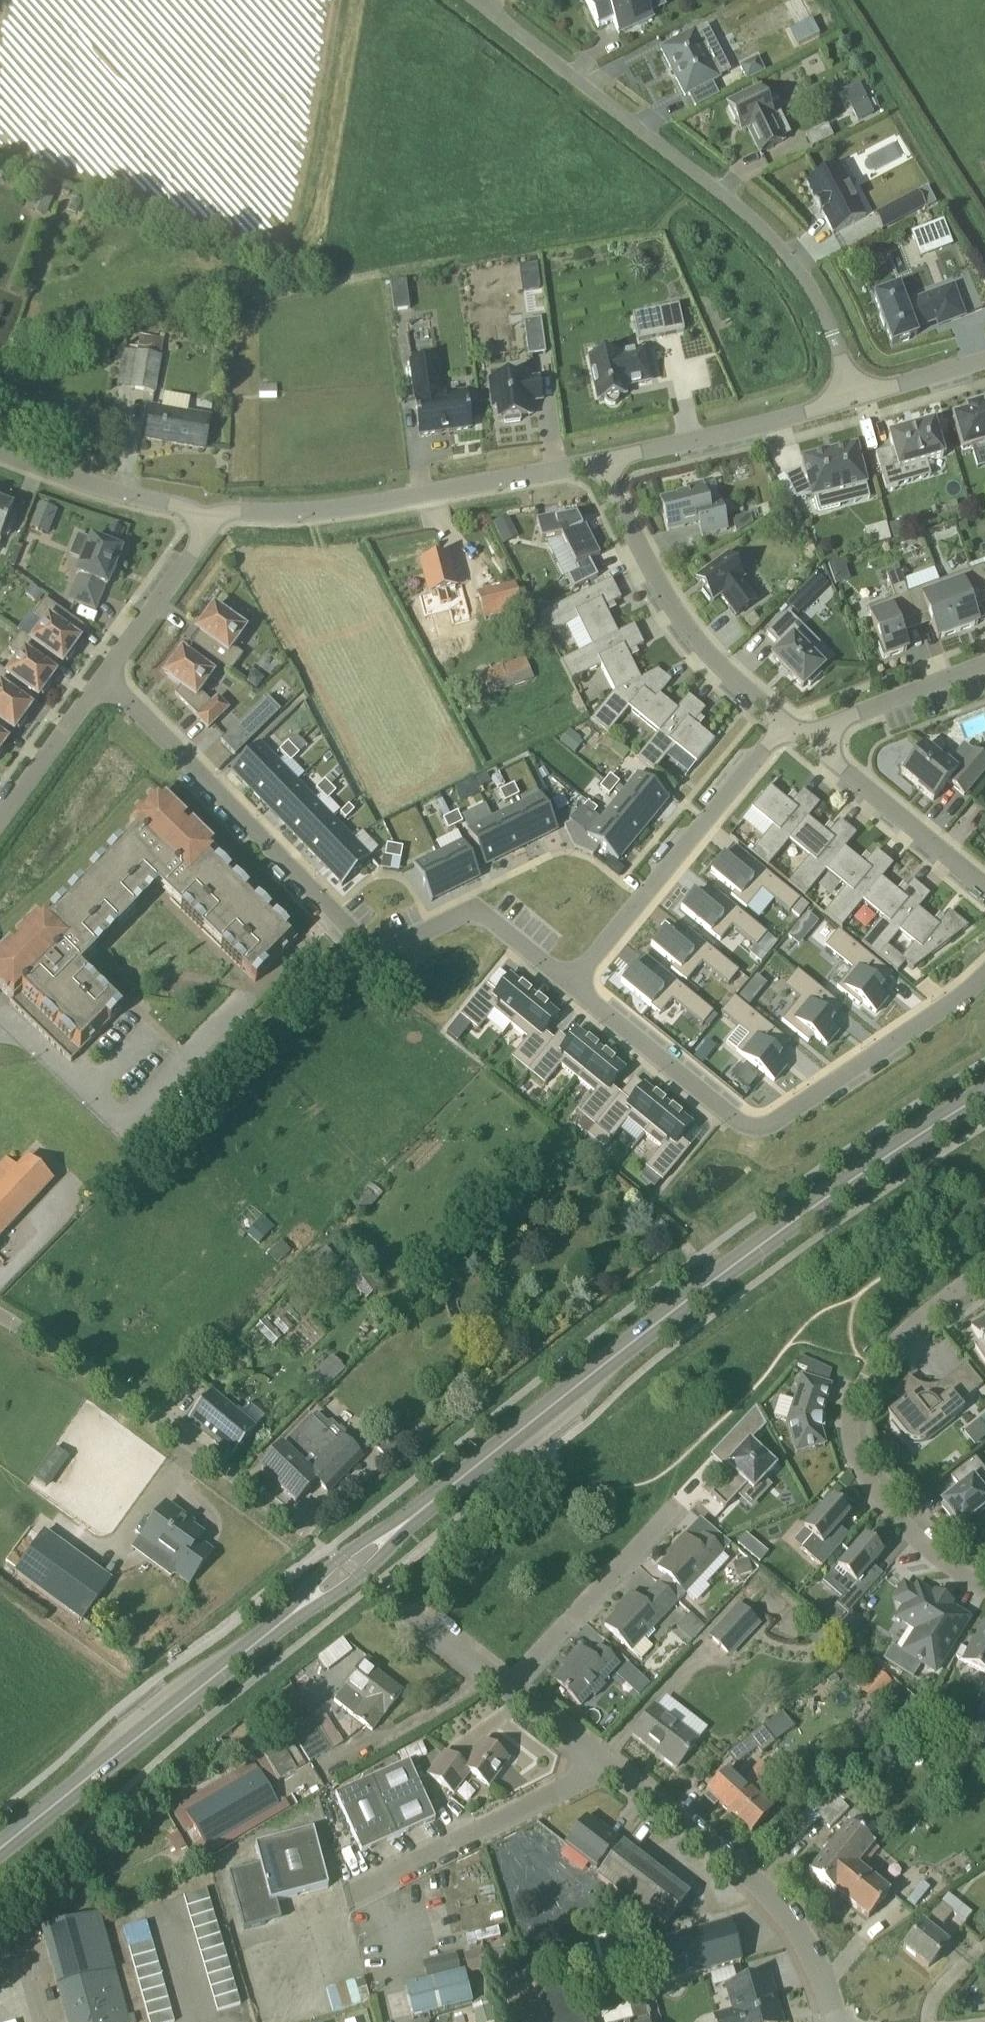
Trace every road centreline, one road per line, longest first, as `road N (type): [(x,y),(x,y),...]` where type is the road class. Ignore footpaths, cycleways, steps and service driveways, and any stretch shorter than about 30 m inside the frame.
road 1 (secondary): [(410,1521),(666,1316),(984,1094)]
road 2 (residential): [(104,683),(366,946),(397,945),(448,919),(478,914),(572,987)]
road 3 (unclassified): [(857,398),(827,316),(785,252),(721,191),(468,0)]
road 4 (residential): [(572,987),(747,1125),(761,1127),(934,1015),(984,973)]
road 5 (residential): [(984,1586),(885,1504),(857,1466),(850,1439),(869,1367),(984,1270)]
road 6 (residential): [(604,469),(275,529),(206,522)]
road 7 (secondary): [(0,1851),(297,1612)]
road 8 (unclassified): [(307,1535),(0,1320)]
road 9 (residential): [(837,2021),(810,1945),(773,1900),(602,1763)]
road 10 (residential): [(787,722),(572,987)]
road 11 (residential): [(604,469),(686,630),(787,722)]
road 12 (residential): [(343,1903),(602,1763)]
road 13 (residential): [(857,398),(604,469)]
road 14 (residential): [(509,1692),(677,1509)]
road 15 (residential): [(799,733),(984,889)]
road 16 (residential): [(206,522),(88,494),(0,459)]
road 17 (residential): [(984,663),(799,733)]
road 18 (residential): [(206,522),(196,554),(104,683)]
road 19 (residential): [(104,683),(0,828)]
road 20 (secondary): [(410,1521),(337,1558),(297,1612)]
road 21 (secondary): [(297,1612),(359,1576),(410,1521)]
road 22 (residential): [(509,1692),(400,1607)]
road 23 (residential): [(857,398),(984,360)]

